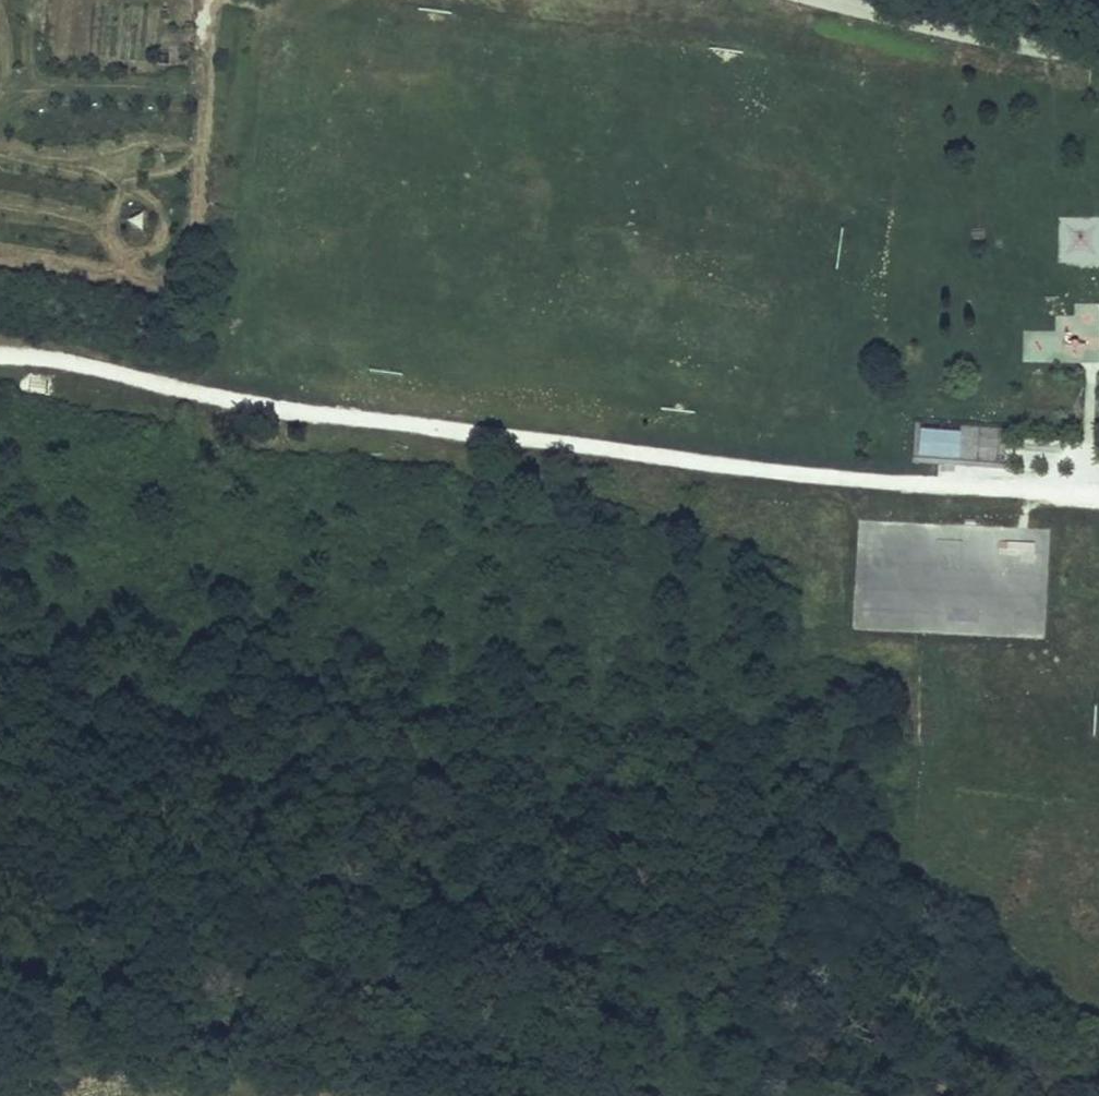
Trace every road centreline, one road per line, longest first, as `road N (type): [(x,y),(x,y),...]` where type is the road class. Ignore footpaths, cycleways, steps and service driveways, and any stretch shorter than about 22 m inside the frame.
road 1 (unclassified): [(1098,57),(824,0)]

